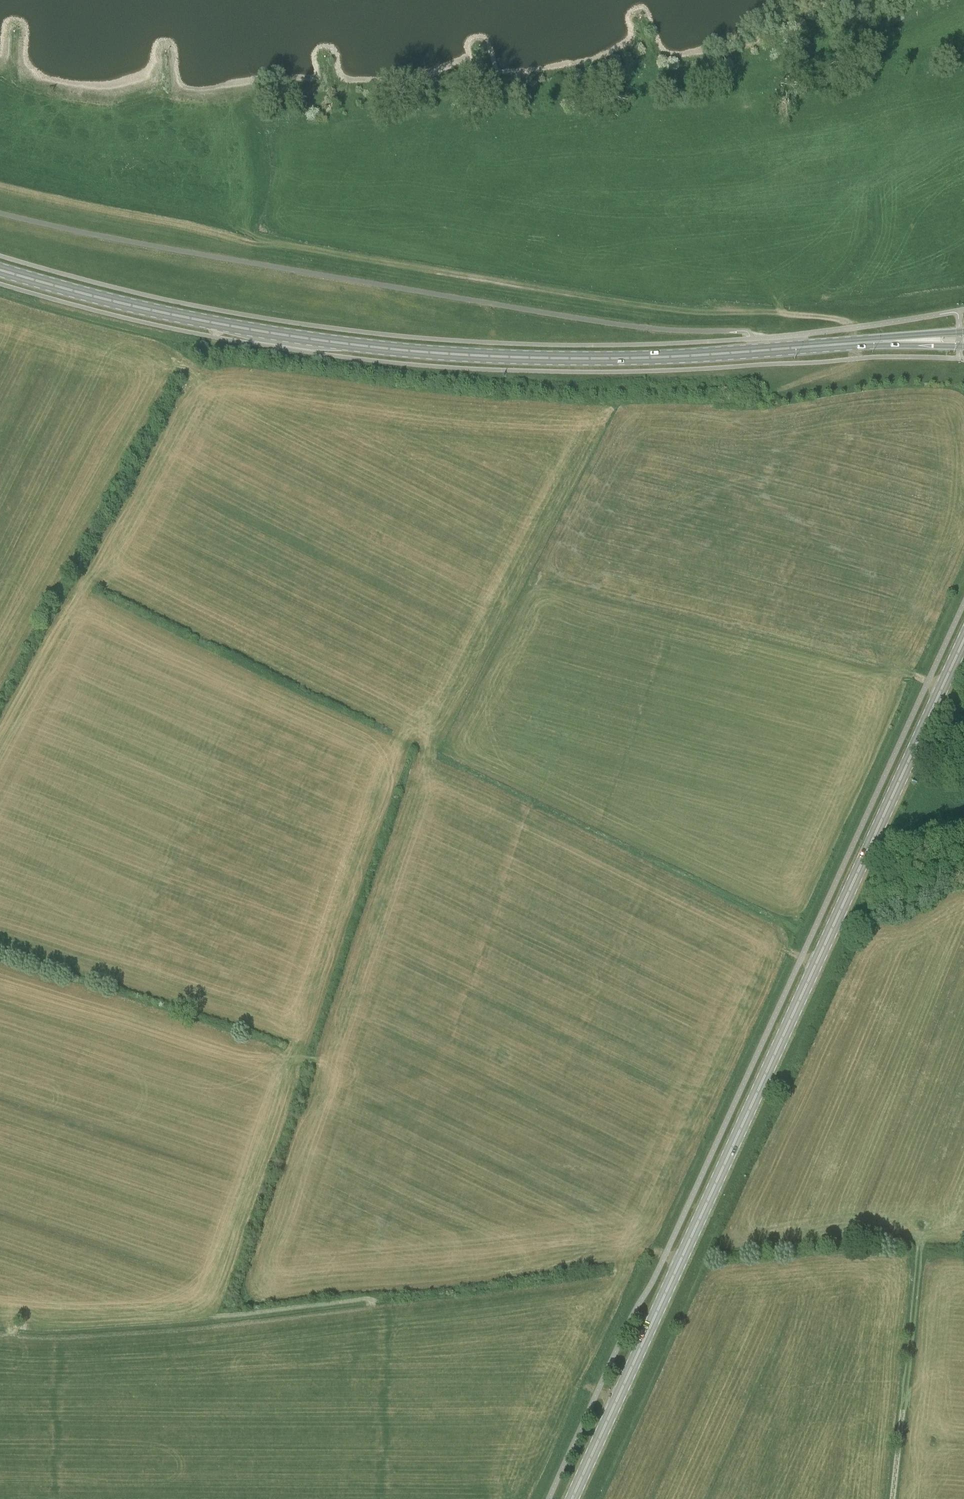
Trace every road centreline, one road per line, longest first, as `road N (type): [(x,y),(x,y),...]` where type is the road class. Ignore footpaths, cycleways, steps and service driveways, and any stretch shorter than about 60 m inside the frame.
road 1 (primary): [(0,269),(229,327),(399,350),(579,359),(963,339)]
road 2 (primary): [(573,1498),(963,639)]

